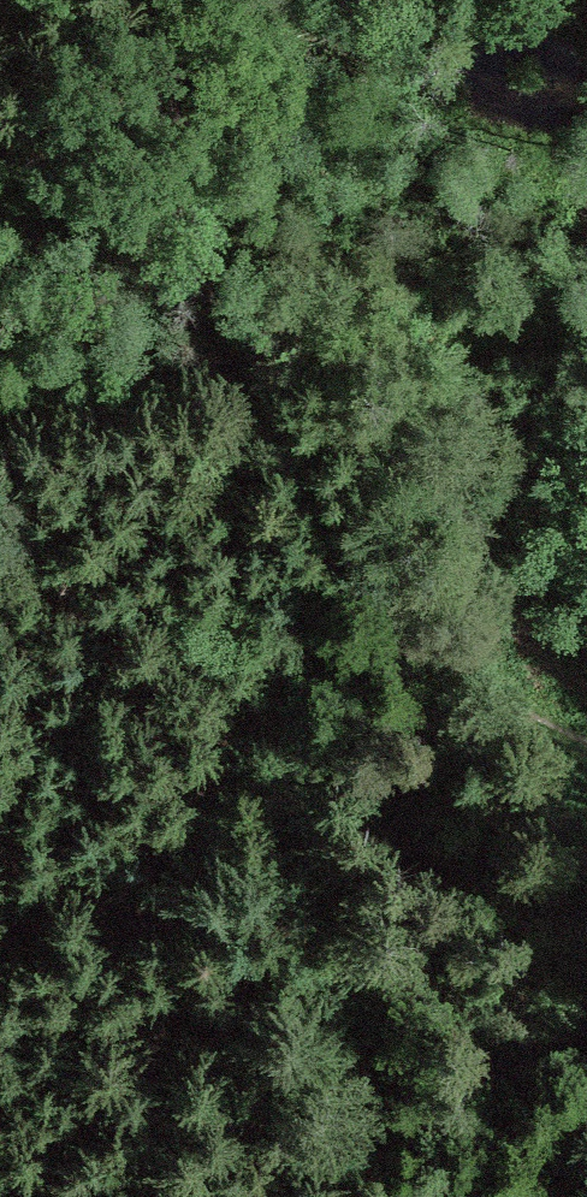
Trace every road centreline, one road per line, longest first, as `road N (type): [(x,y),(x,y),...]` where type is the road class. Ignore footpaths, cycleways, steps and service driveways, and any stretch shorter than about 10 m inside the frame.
road 1 (track): [(159,0),(243,411),(195,932),(150,1196)]
road 2 (track): [(243,411),(279,423),(418,606),(570,739)]

